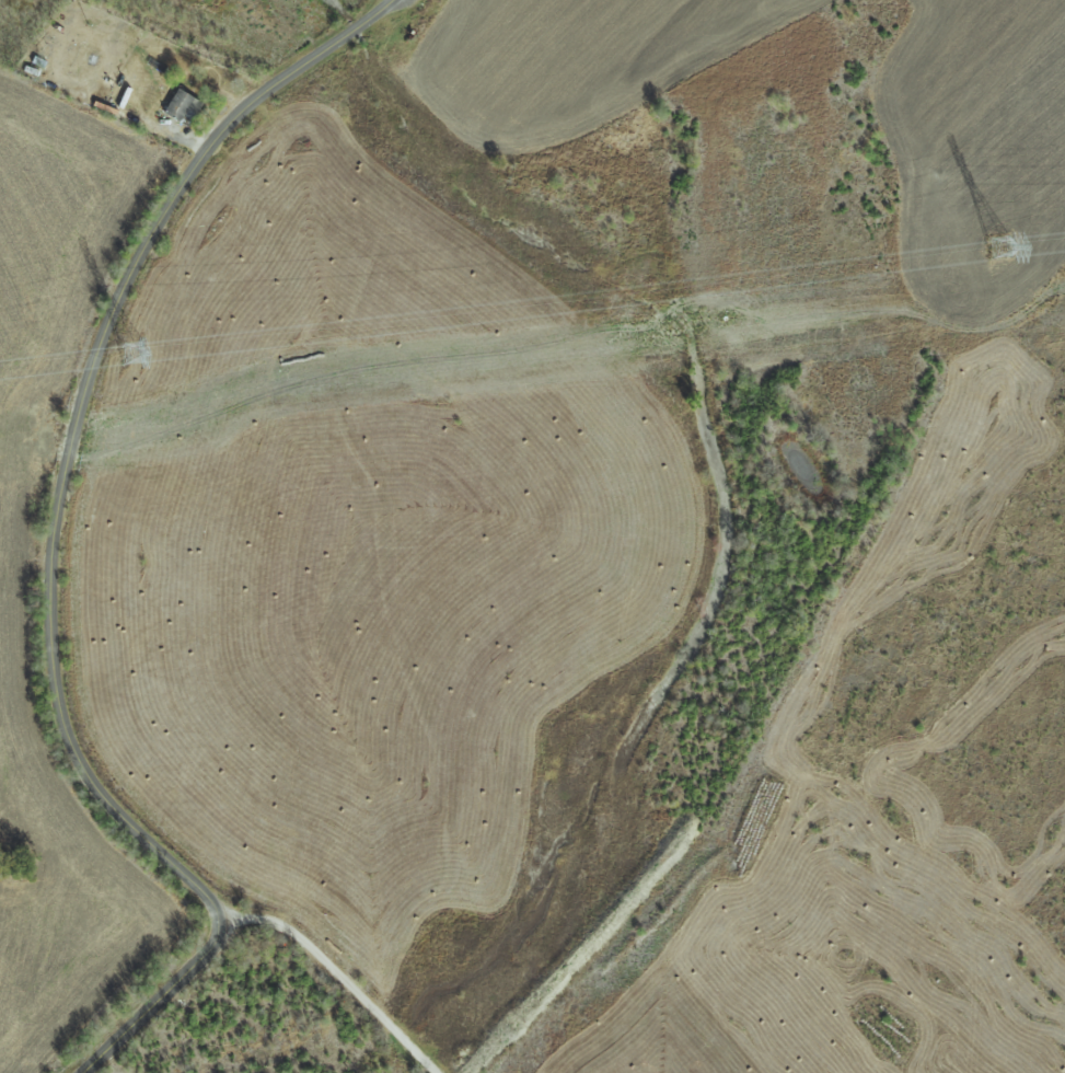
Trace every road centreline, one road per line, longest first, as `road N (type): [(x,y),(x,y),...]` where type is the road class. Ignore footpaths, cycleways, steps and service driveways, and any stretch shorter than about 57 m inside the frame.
road 1 (residential): [(85,1072),(204,959),(224,924),(210,896),(96,784),(62,711),(53,572),(86,393),(130,278),(210,146),(262,93),(392,0)]
road 2 (residential): [(224,916),(259,919),(294,935),(436,1072)]

